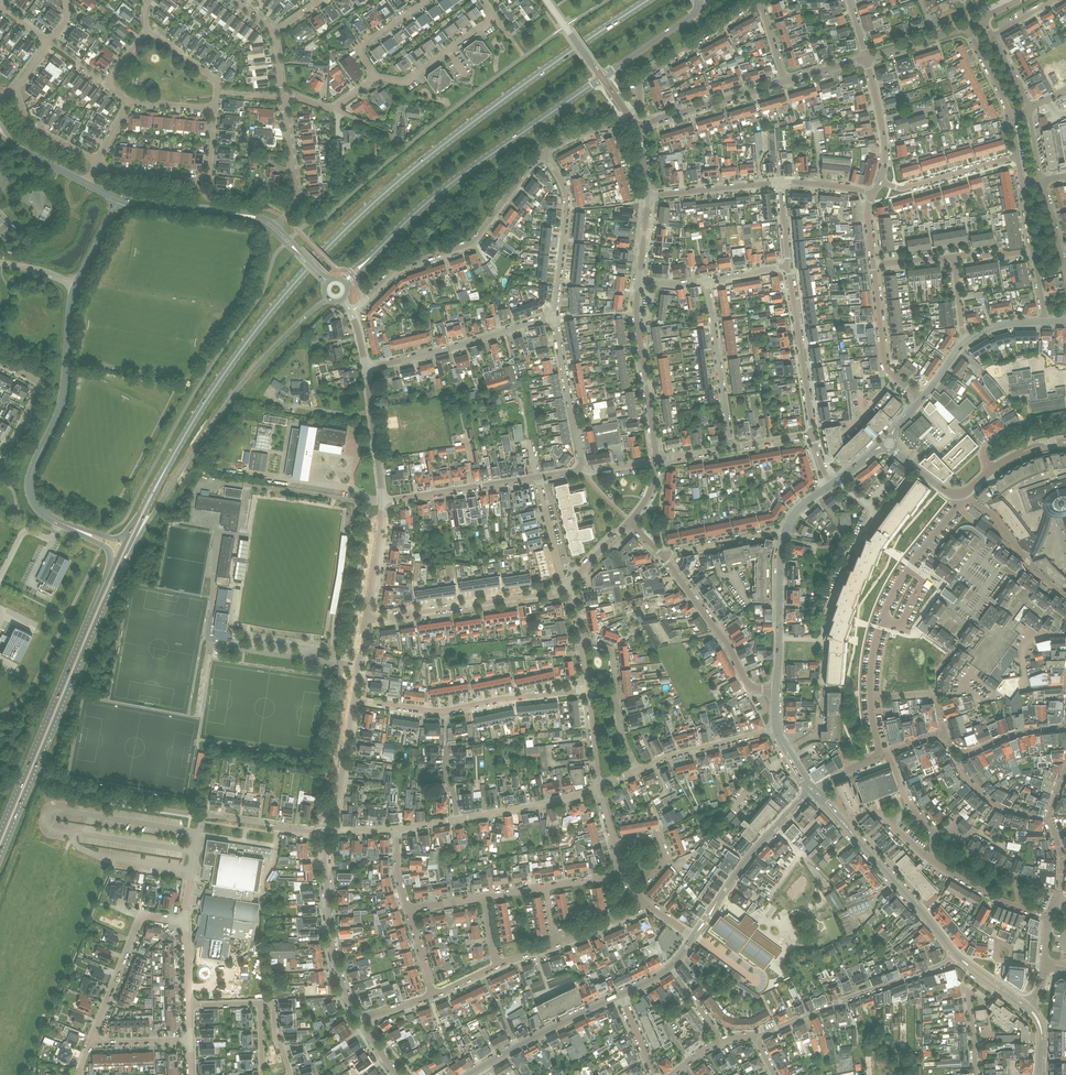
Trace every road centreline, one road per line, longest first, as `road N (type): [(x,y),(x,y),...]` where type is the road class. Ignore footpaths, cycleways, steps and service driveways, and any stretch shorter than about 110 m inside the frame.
road 1 (primary): [(163,474),(251,337),(352,223),(461,131),(648,0)]
road 2 (primary): [(120,568),(233,394),(328,298)]
road 3 (tertiary): [(344,282),(433,196),(602,77)]
road 4 (primary): [(0,858),(120,568)]
road 5 (tertiary): [(69,527),(36,505),(30,481),(61,403),(73,287)]
road 6 (residential): [(352,312),(397,268),(473,242),(542,154)]
road 7 (primary): [(93,609),(0,833)]
road 8 (residential): [(354,699),(438,711),(589,691)]
road 9 (residential): [(186,921),(202,816),(326,831)]
road 10 (residential): [(871,698),(885,610),(957,507),(956,494)]
road 11 (residential): [(956,955),(755,1037)]
road 12 (tertiary): [(956,955),(814,792)]
road 13 (residential): [(367,618),(567,584)]
road 14 (residential): [(363,1020),(332,949),(326,831)]
road 15 (residential): [(366,369),(554,319)]
road 16 (tertiary): [(694,936),(760,844),(814,792)]
road 17 (residential): [(215,109),(209,180),(97,163)]
road 18 (tertiary): [(776,690),(748,685),(663,557)]
road 19 (tertiary): [(657,461),(639,281)]
road 20 (residential): [(628,114),(638,106),(644,76),(759,4)]
road 21 (residential): [(554,319),(567,202),(542,154)]
road 22 (tertiary): [(467,1074),(619,995)]
road 23 (residential): [(812,434),(786,266)]
road 24 (residential): [(731,448),(706,280)]
road 25 (residential): [(1055,836),(1049,818),(983,794),(944,731)]
road 26 (tertiary): [(118,201),(242,215),(274,229)]
road 27 (residential): [(383,501),(537,477)]
road 28 (residential): [(637,126),(785,82)]
road 29 (residential): [(922,398),(884,365),(873,265)]
road 30 (residential): [(580,467),(554,319)]
road 31 (residential): [(599,787),(457,819)]
road 32 (unclassified): [(637,770),(775,728)]
road 33 (residential): [(881,181),(901,189),(1018,156)]
road 34 (residential): [(375,77),(407,81),(495,18)]
road 35 (residential): [(0,469),(41,389),(0,361)]
road 36 (residential): [(326,831),(354,699)]
road 37 (residential): [(91,1039),(142,915)]
road 38 (residential): [(780,182),(648,196)]
road 39 (unclassified): [(1049,917),(934,861)]
road 40 (residential): [(663,557),(785,531)]
road 41 (residential): [(888,752),(908,801),(932,831),(934,861)]
road 42 (tertiary): [(602,77),(699,7)]

